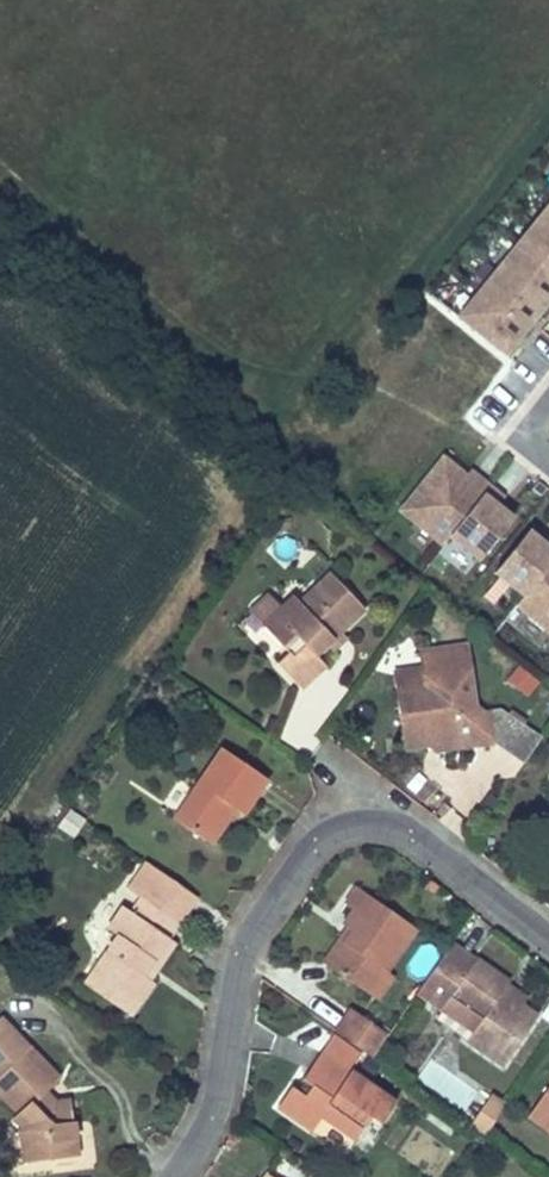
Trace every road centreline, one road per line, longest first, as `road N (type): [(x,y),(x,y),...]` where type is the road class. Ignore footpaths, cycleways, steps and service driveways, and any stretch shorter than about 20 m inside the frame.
road 1 (residential): [(180,1176),(221,1098),(242,962),(269,908),(329,839),(396,831),(548,938)]

